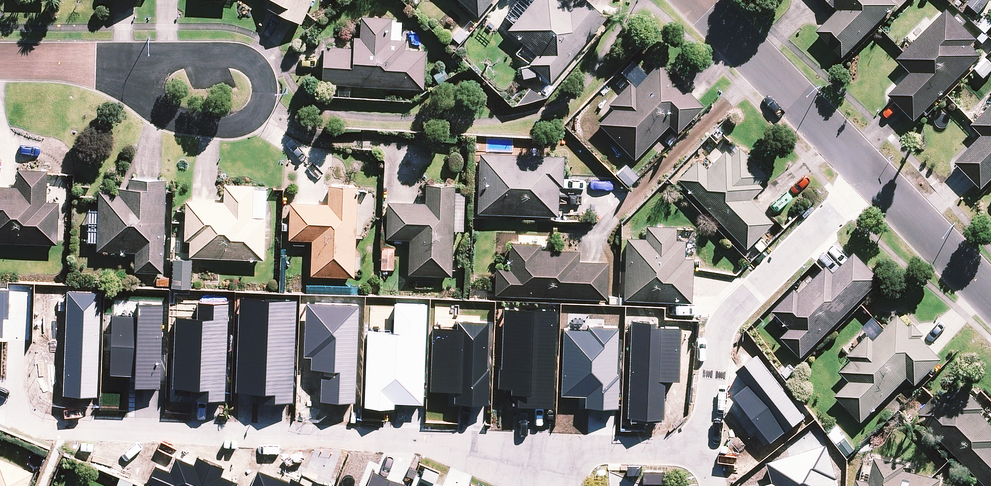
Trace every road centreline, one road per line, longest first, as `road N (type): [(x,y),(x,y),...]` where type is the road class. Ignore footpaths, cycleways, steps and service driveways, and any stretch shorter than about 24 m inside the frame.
road 1 (residential): [(22,412),(67,432),(444,444)]
road 2 (residential): [(699,438),(709,423),(726,319),(873,178)]
road 3 (residential): [(146,66),(186,49),(214,50),(238,57),(260,93),(245,118),(204,124),(159,108),(148,91)]
road 4 (residential): [(444,444),(692,449),(699,438)]
road 5 (residential): [(706,0),(873,178)]
road 6 (residential): [(873,178),(990,297)]
road 7 (residential): [(146,66),(0,64)]

